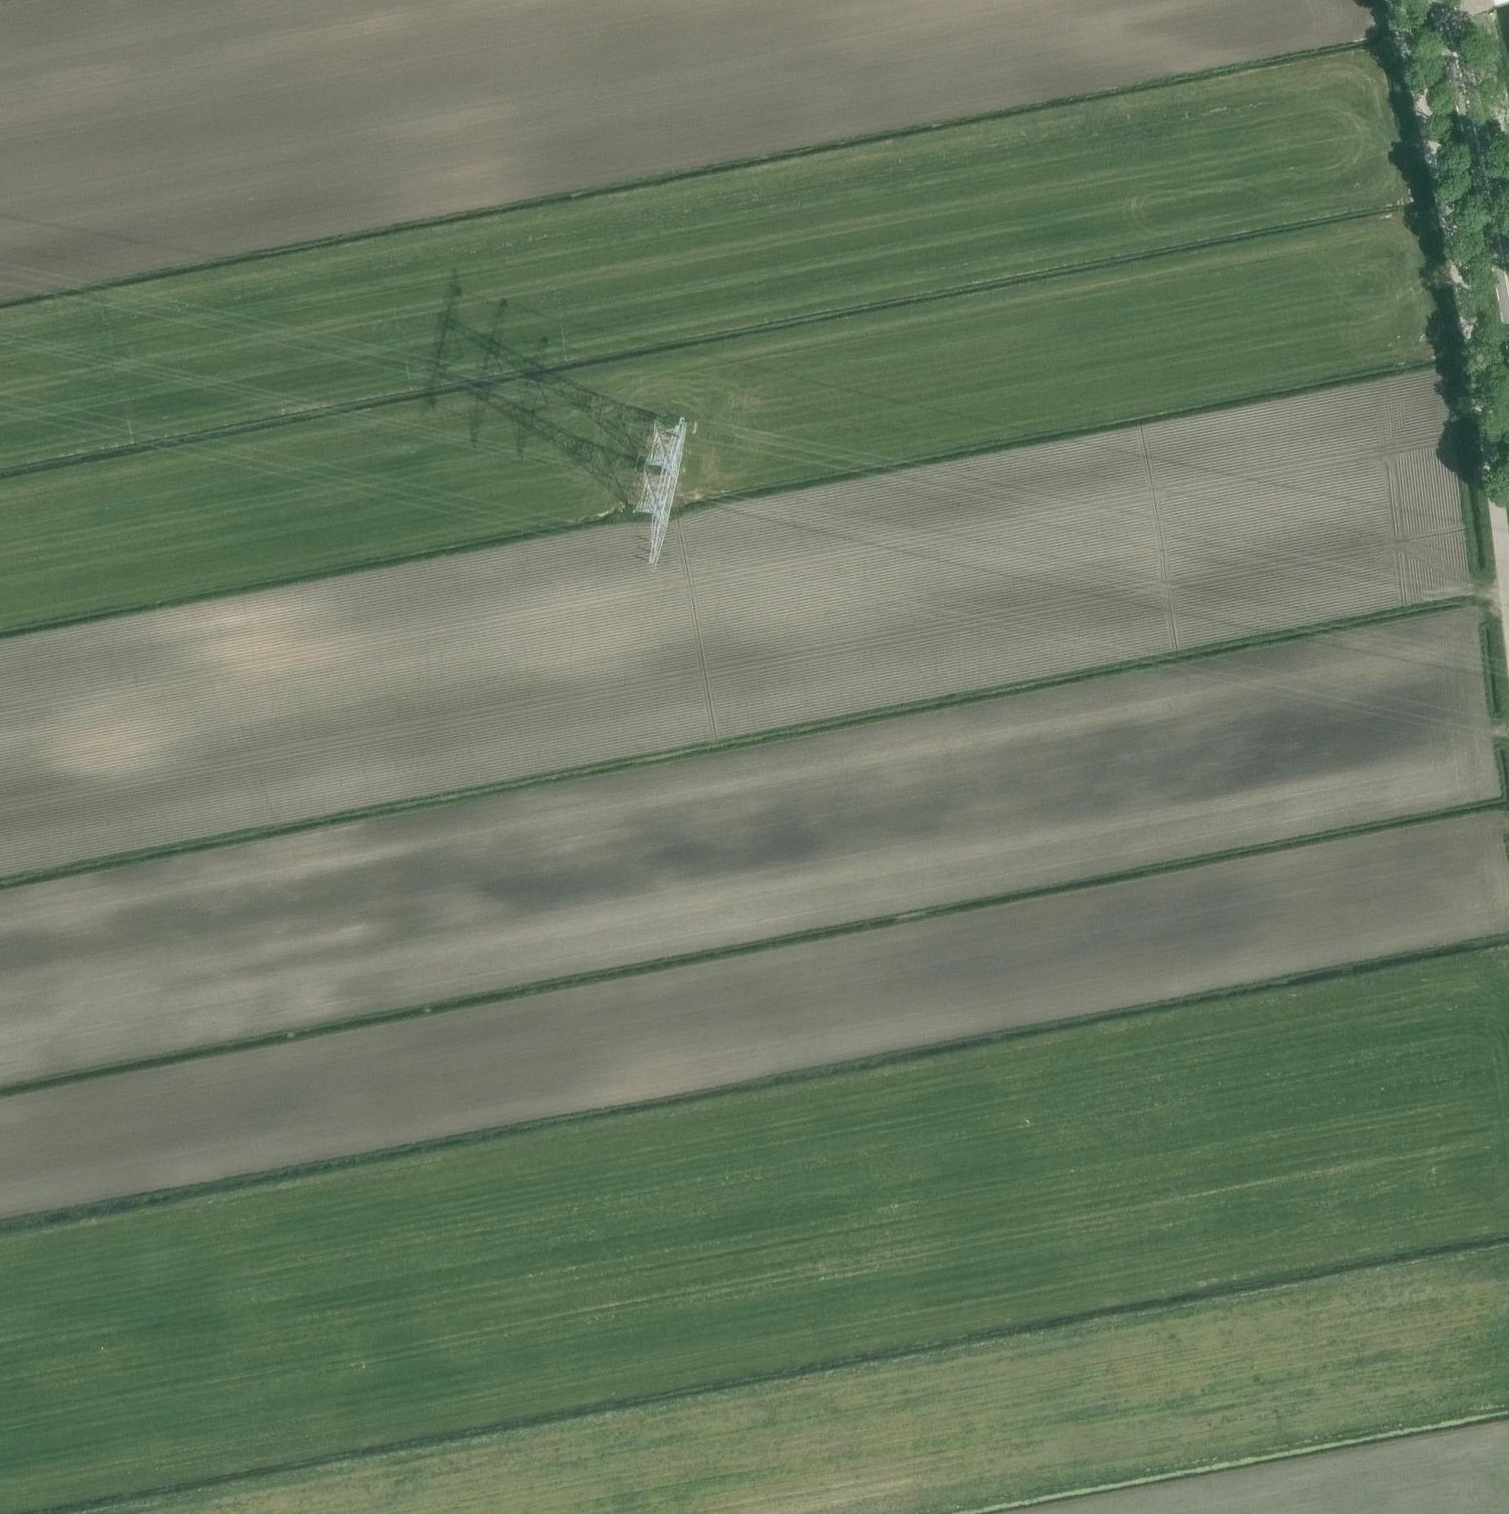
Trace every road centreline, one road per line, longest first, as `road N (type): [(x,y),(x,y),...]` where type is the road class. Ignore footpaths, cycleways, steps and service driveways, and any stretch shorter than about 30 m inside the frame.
road 1 (unclassified): [(1508,601),(1447,209),(1395,0)]
road 2 (tertiary): [(1508,276),(1441,0)]

